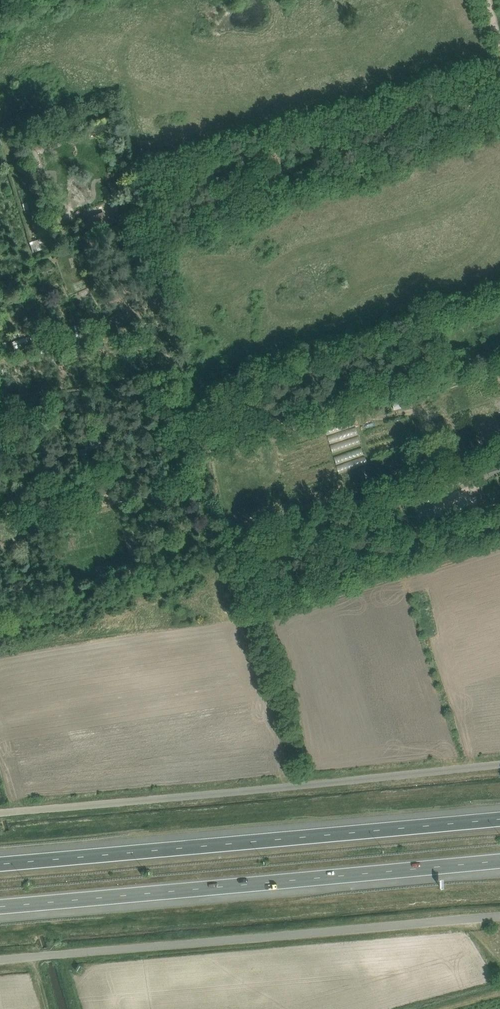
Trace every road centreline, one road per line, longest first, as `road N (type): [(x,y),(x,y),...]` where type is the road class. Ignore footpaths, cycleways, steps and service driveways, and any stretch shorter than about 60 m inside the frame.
road 1 (unclassified): [(0,813),(499,764)]
road 2 (motorway): [(0,905),(499,860)]
road 3 (unclassified): [(0,960),(499,916)]
road 4 (motorway): [(499,819),(0,863)]

